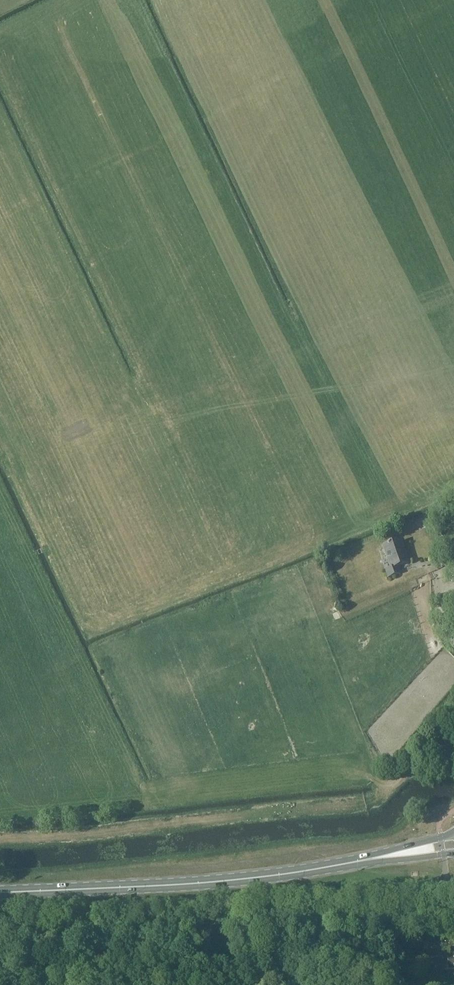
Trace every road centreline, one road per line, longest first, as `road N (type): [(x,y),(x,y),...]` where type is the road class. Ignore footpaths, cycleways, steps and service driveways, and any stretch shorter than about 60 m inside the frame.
road 1 (primary): [(0,892),(224,881),(353,862)]

